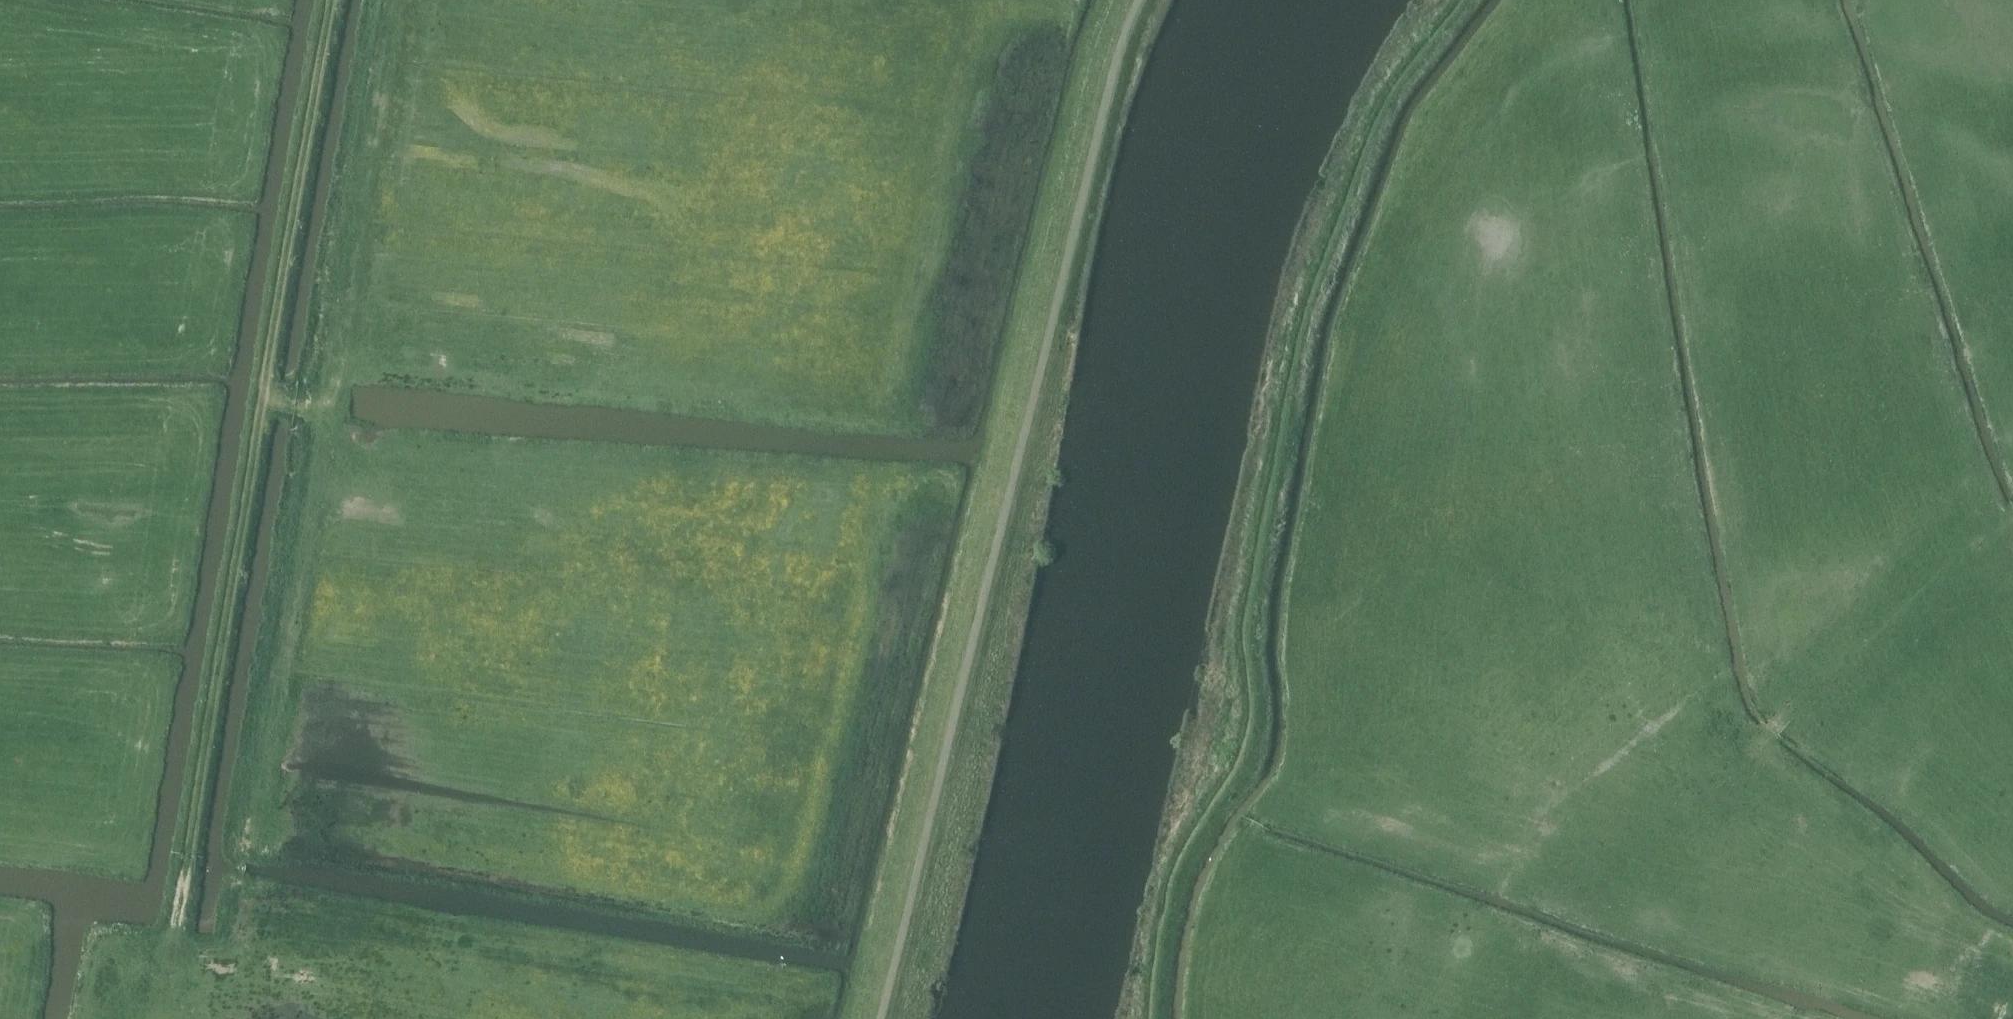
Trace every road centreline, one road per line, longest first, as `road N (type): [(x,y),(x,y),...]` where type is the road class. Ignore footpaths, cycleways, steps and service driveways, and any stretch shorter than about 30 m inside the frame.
road 1 (track): [(85,1018),(109,967),(163,948),(186,871),(292,219),(335,0)]
road 2 (track): [(2012,525),(1764,739),(1766,763),(1803,796),(1982,943),(2012,953)]

